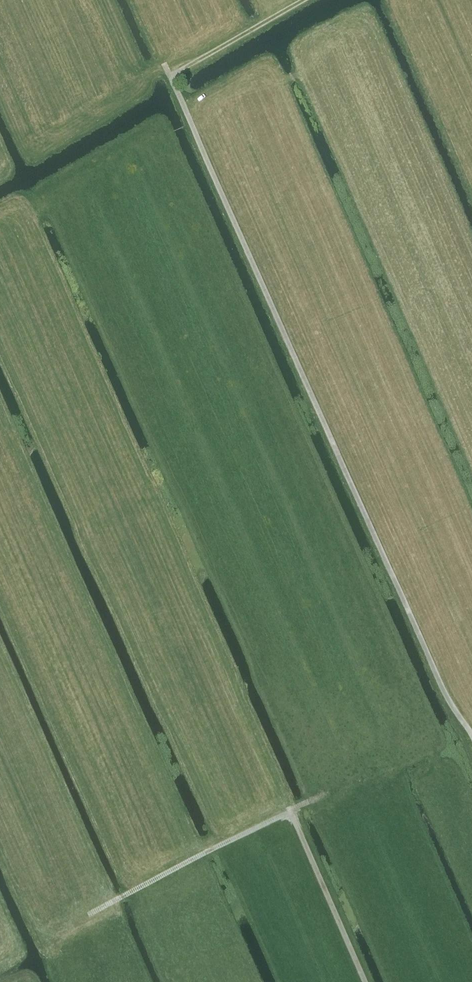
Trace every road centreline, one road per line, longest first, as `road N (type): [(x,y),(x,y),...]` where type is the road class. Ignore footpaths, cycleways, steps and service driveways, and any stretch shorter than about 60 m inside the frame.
road 1 (track): [(471,736),(447,699),(164,63)]
road 2 (track): [(307,803),(88,914)]
road 3 (track): [(365,981),(289,812)]
road 4 (track): [(170,76),(305,0)]

